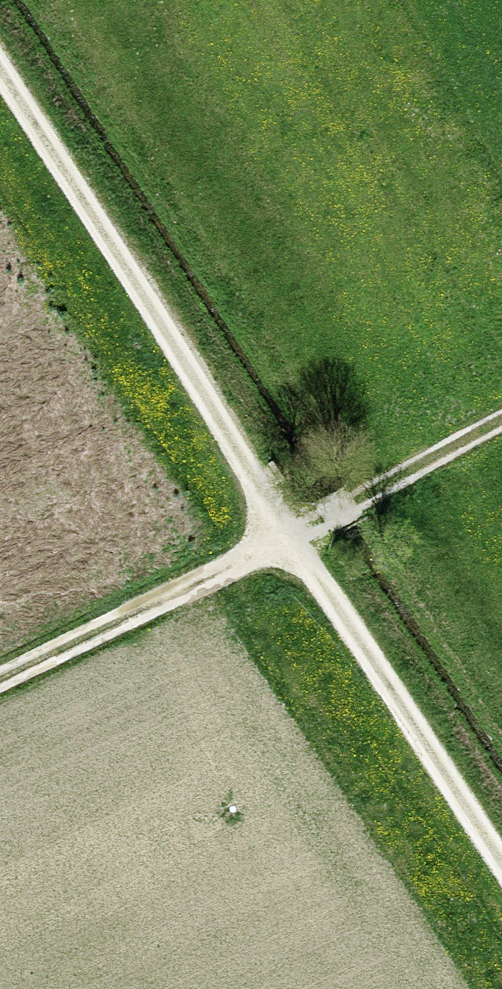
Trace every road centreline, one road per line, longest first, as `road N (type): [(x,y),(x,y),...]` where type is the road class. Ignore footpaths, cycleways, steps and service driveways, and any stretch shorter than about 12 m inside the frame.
road 1 (track): [(0,69),(167,331),(283,537),(501,872)]
road 2 (track): [(501,423),(0,676)]

